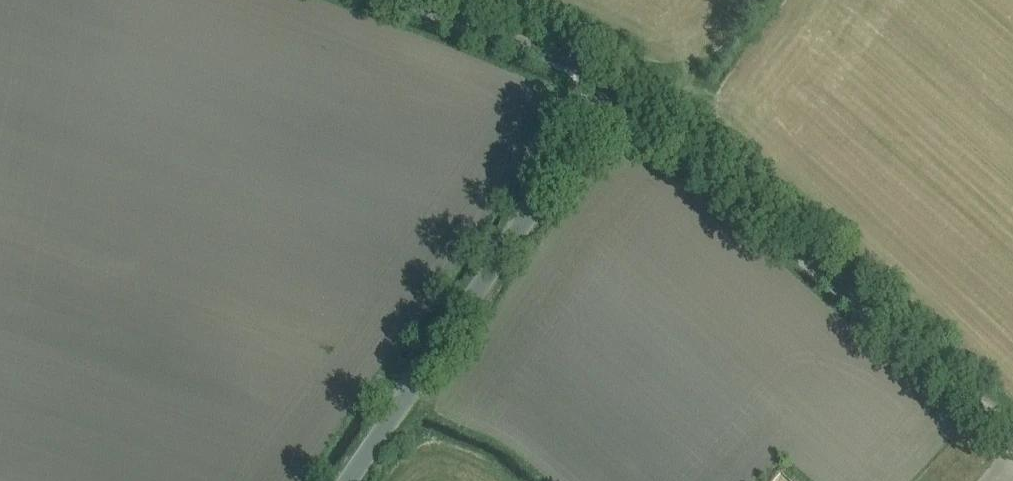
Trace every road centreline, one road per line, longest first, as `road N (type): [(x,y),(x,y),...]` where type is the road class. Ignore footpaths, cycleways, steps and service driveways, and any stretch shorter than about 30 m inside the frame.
road 1 (unclassified): [(610,100),(1012,452)]
road 2 (unclassified): [(351,480),(610,100)]
road 3 (unclassified): [(610,100),(553,56),(404,0)]

